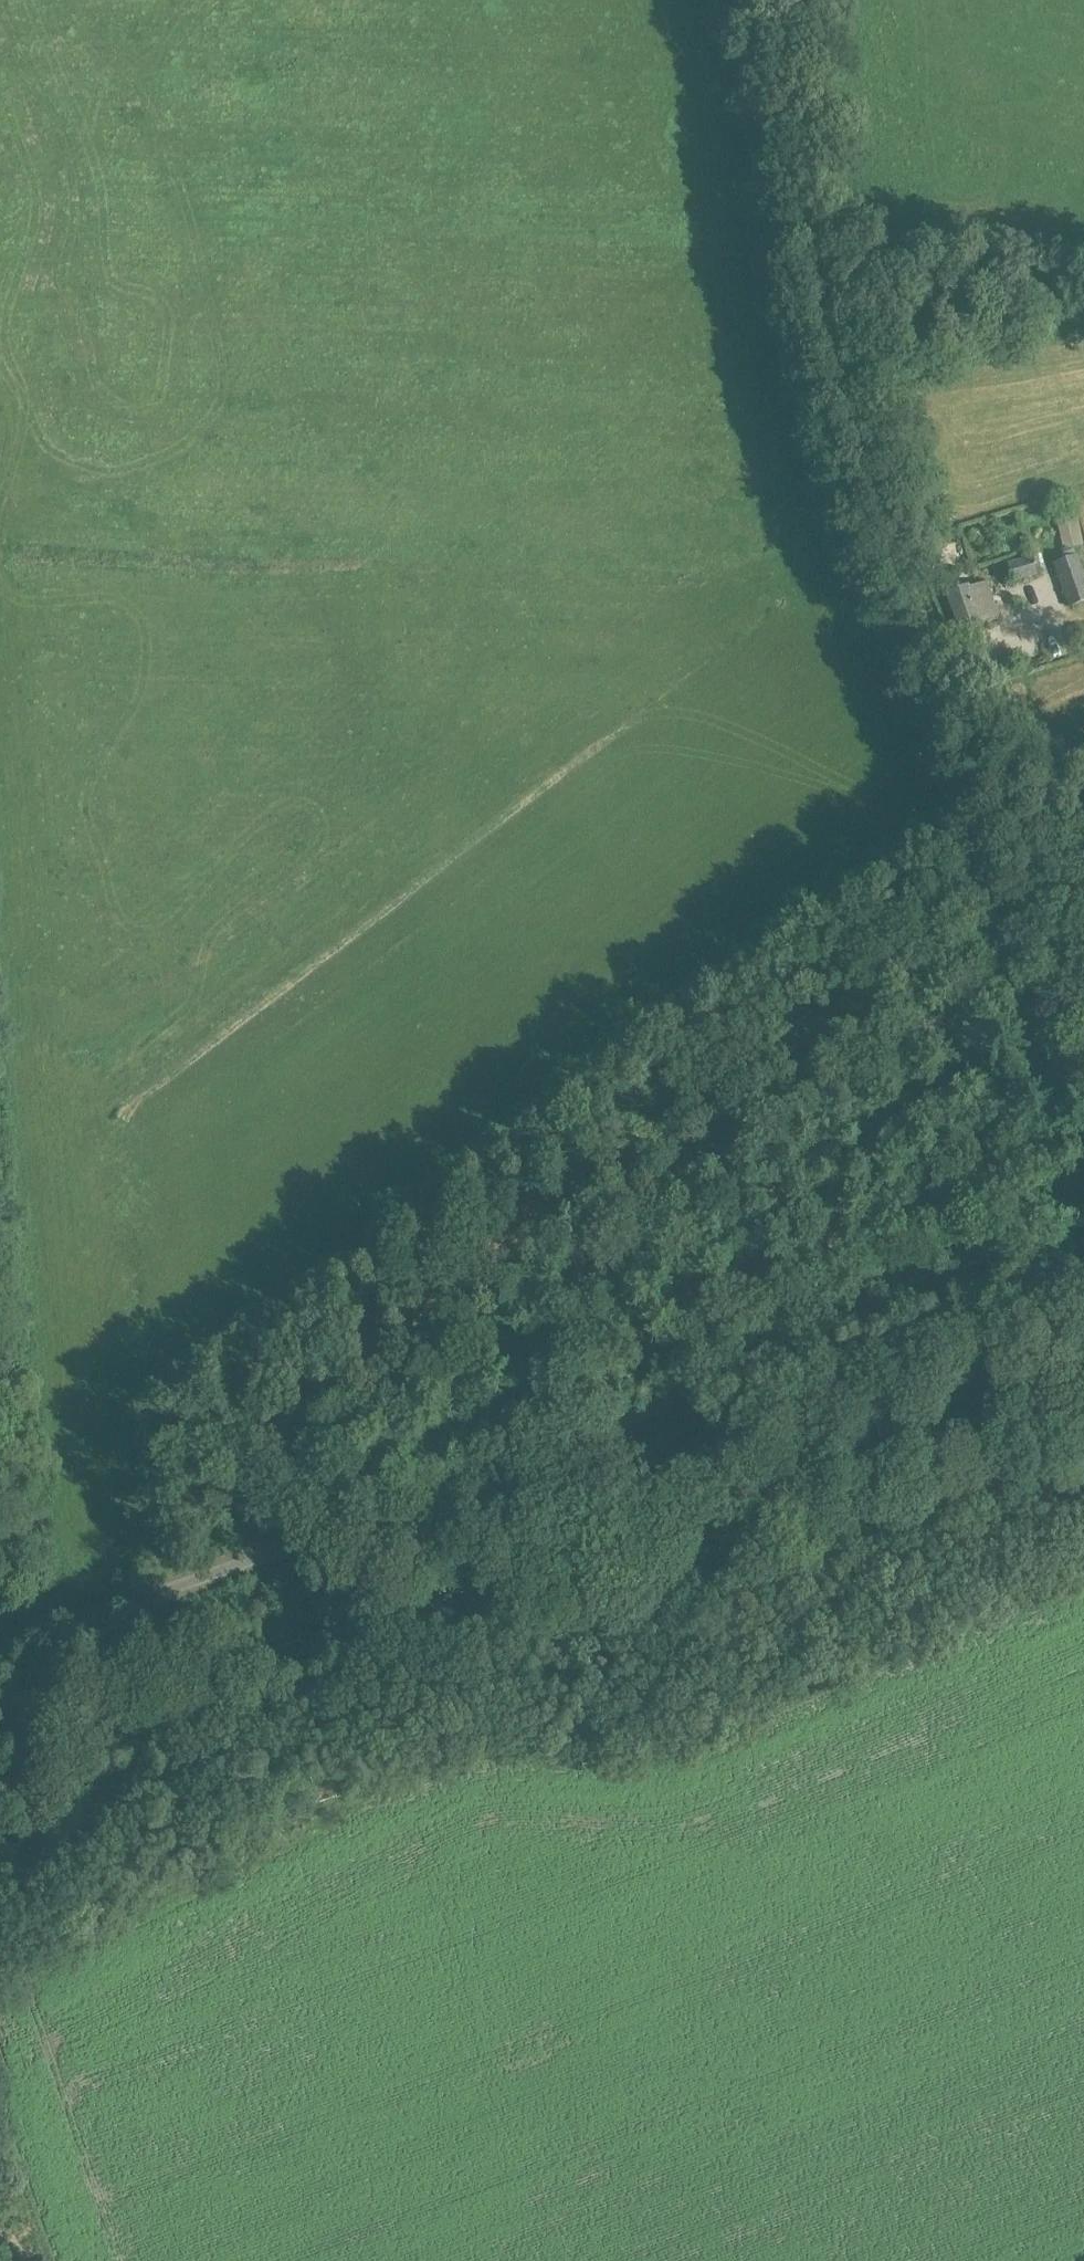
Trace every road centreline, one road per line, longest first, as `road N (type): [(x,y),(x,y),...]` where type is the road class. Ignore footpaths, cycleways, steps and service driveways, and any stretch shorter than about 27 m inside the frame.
road 1 (unclassified): [(0,1650),(1083,1242)]
road 2 (tertiary): [(1083,1009),(906,590),(840,388),(801,232),(777,0)]

